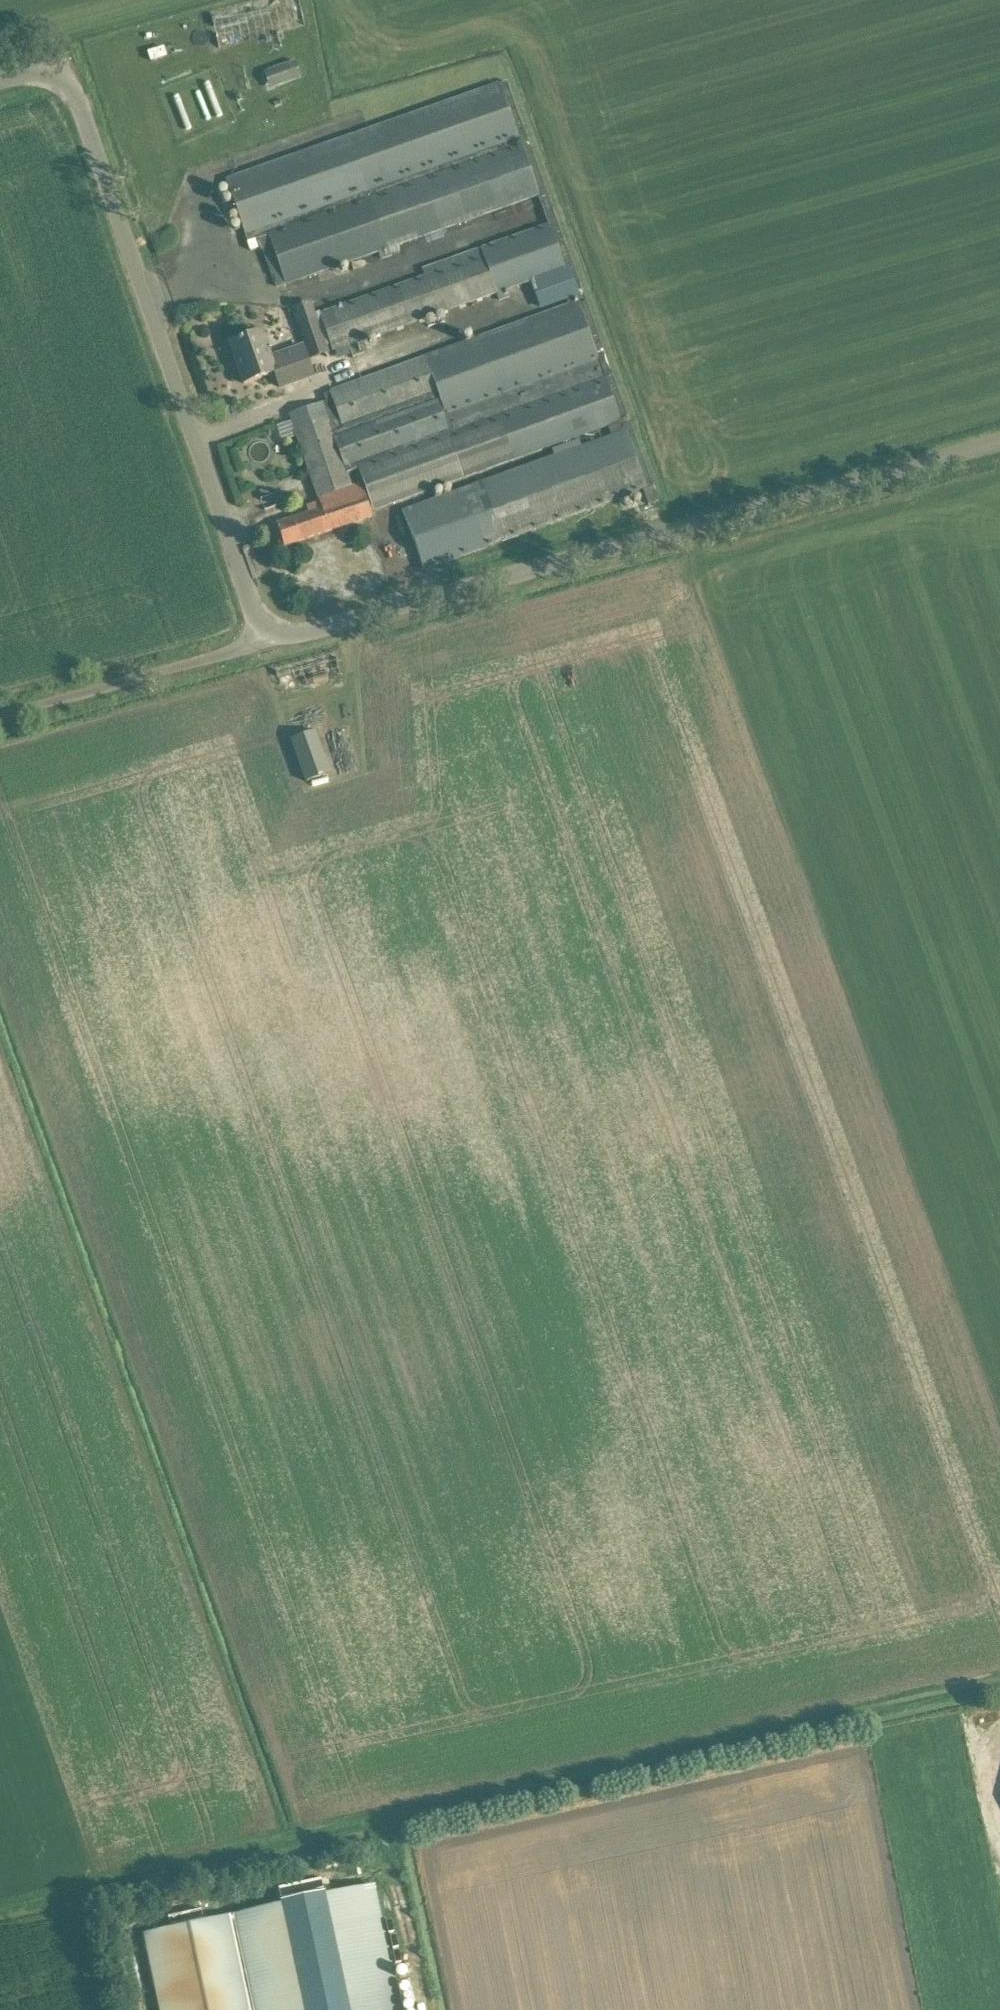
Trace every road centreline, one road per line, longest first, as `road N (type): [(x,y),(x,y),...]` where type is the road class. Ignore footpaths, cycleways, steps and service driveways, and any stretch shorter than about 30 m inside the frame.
road 1 (unclassified): [(0,84),(51,76),(79,106),(247,602),(270,628),(312,634),(999,448)]

